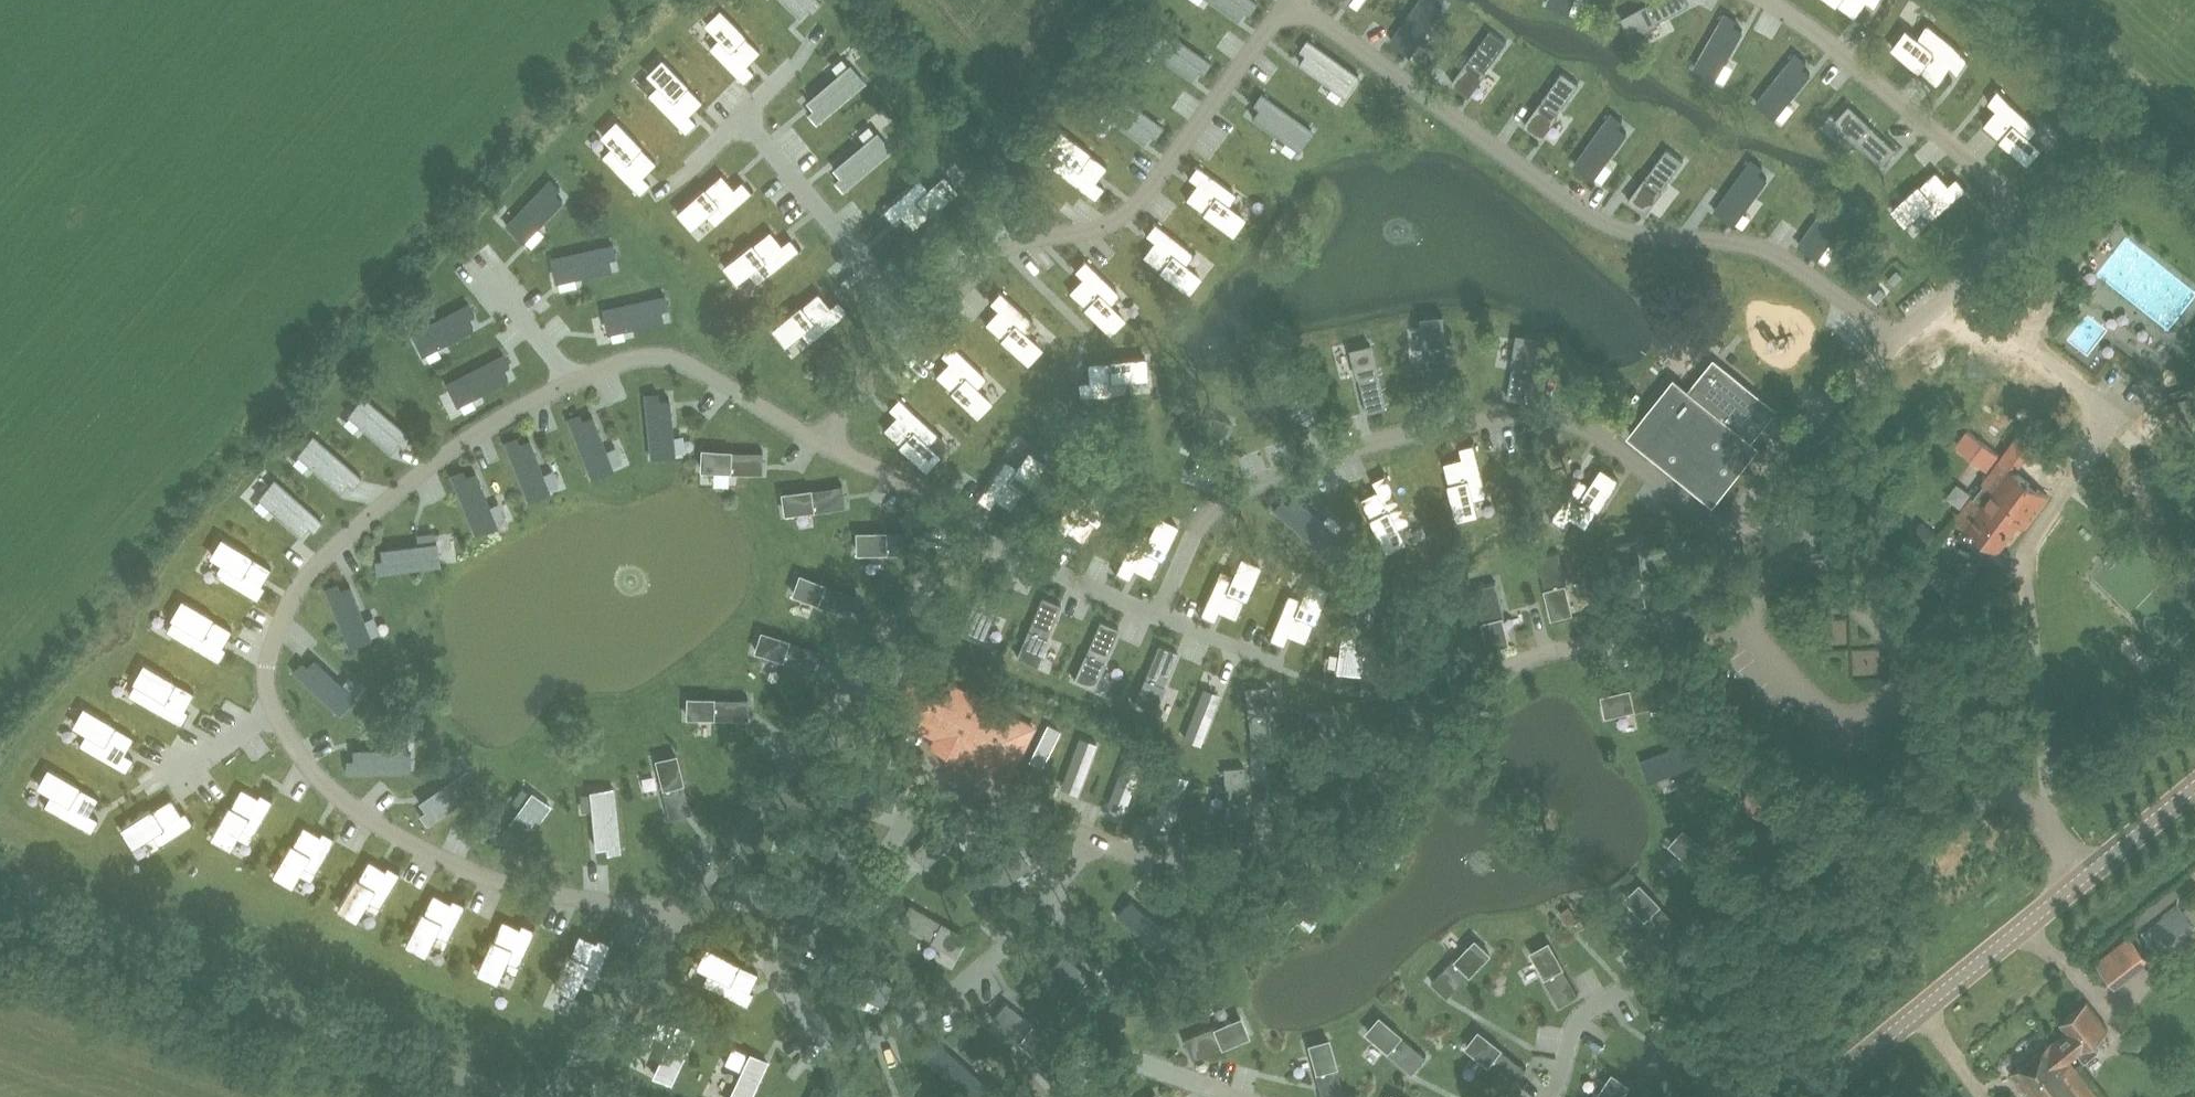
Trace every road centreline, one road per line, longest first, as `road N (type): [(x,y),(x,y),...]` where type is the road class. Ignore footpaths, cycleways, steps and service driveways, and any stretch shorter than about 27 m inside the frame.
road 1 (unclassified): [(516,1096),(0,907)]
road 2 (tertiary): [(1813,1096),(2194,787)]

